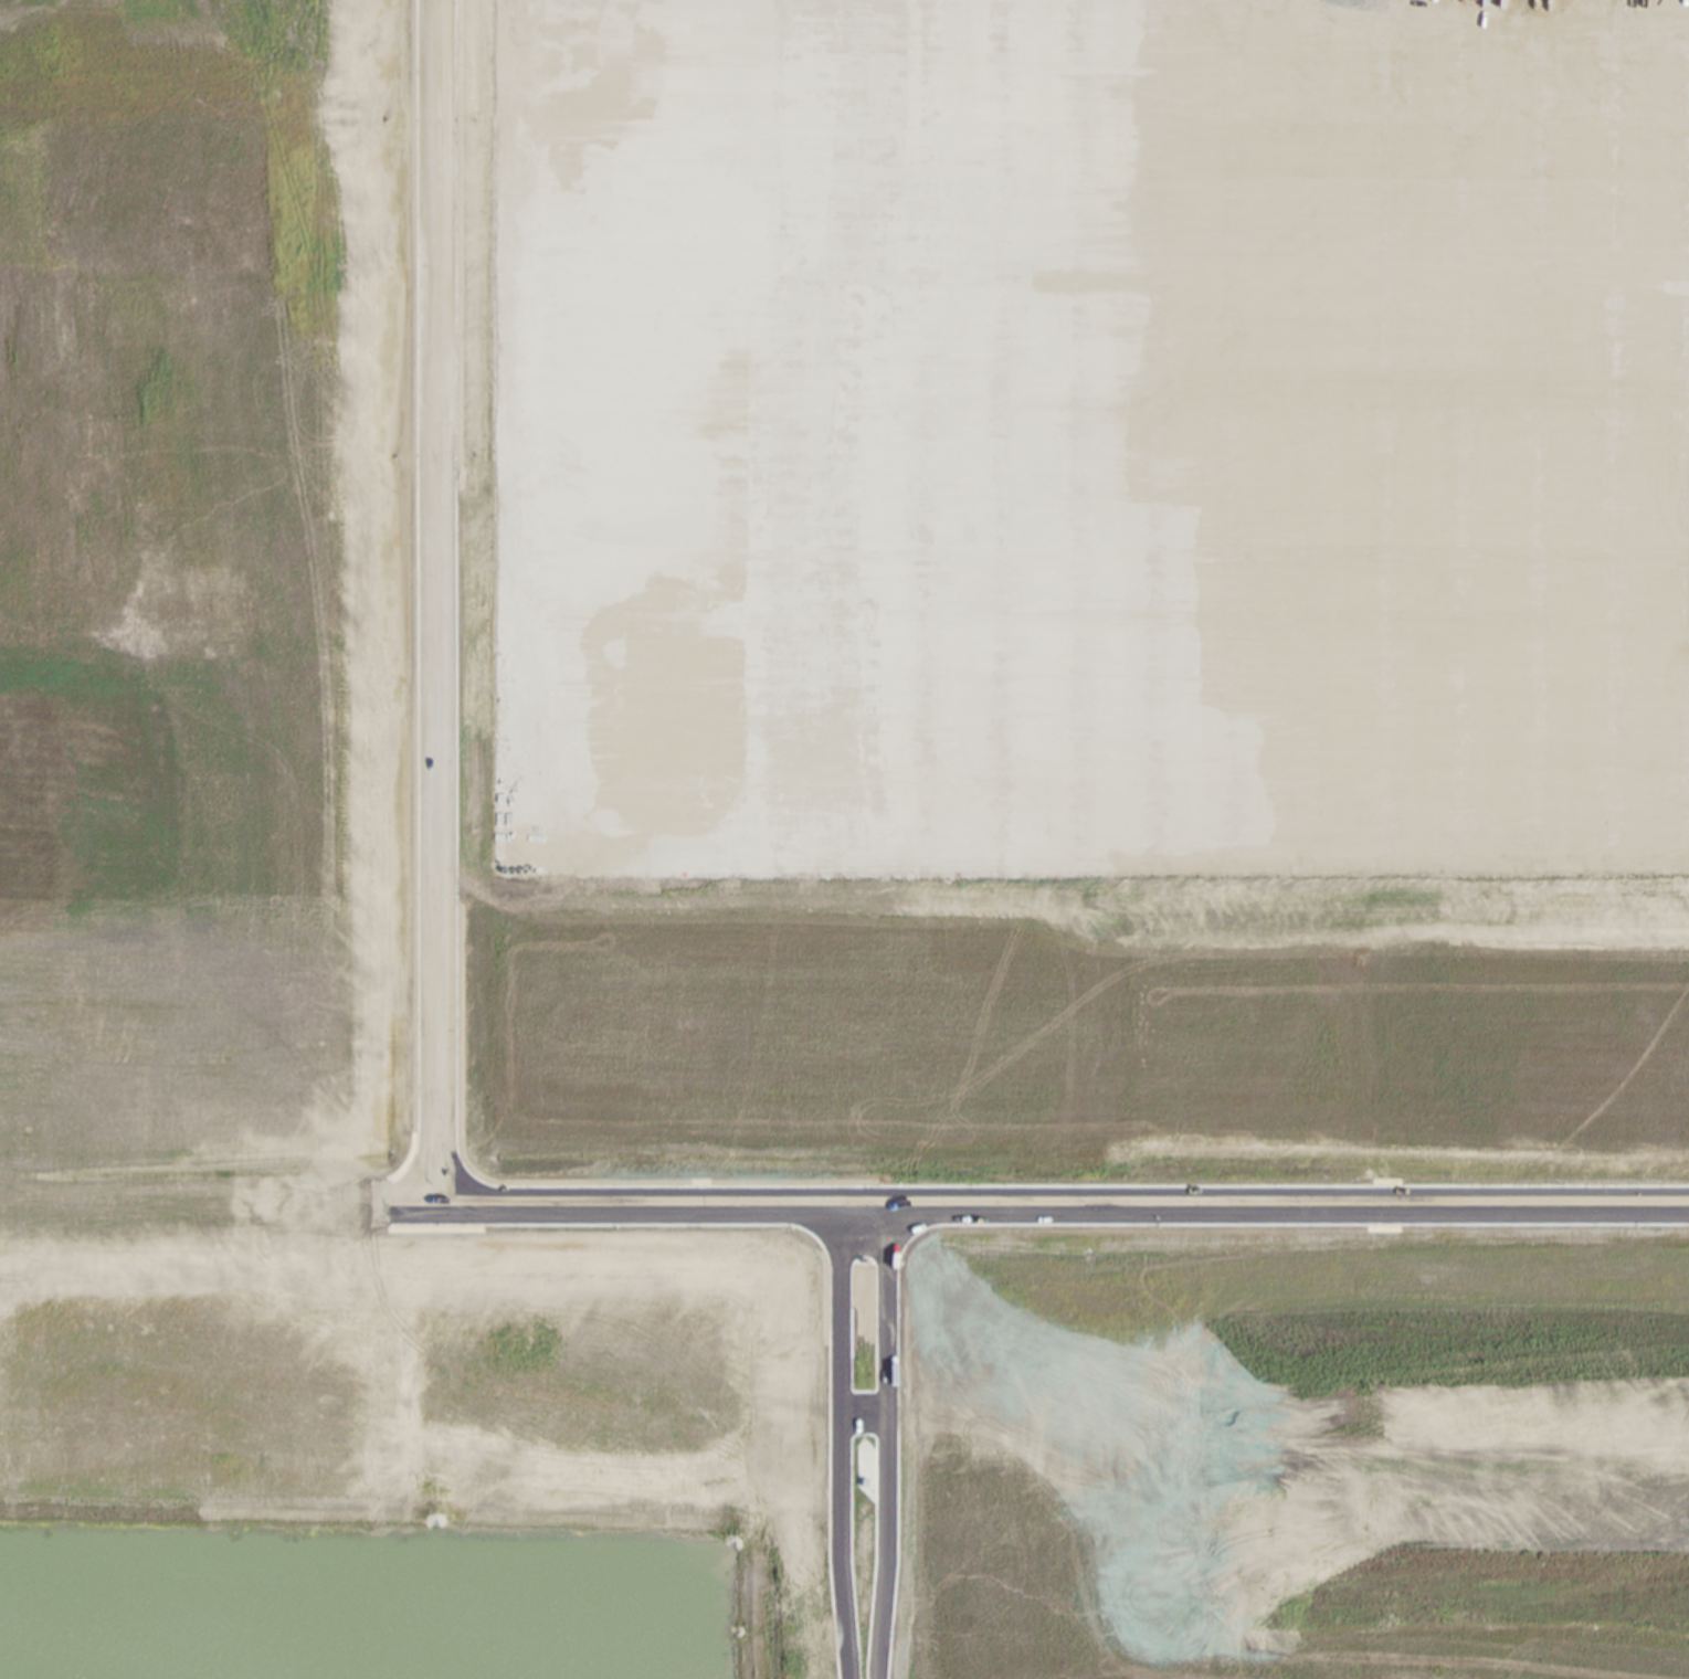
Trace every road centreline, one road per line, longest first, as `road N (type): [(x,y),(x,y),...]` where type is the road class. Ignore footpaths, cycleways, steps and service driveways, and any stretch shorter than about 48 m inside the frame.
road 1 (residential): [(380,1210),(1688,1205)]
road 2 (residential): [(437,1210),(437,0)]
road 3 (residential): [(876,1678),(886,1553),(888,1207)]
road 4 (residential): [(841,1208),(840,1559),(850,1678)]

